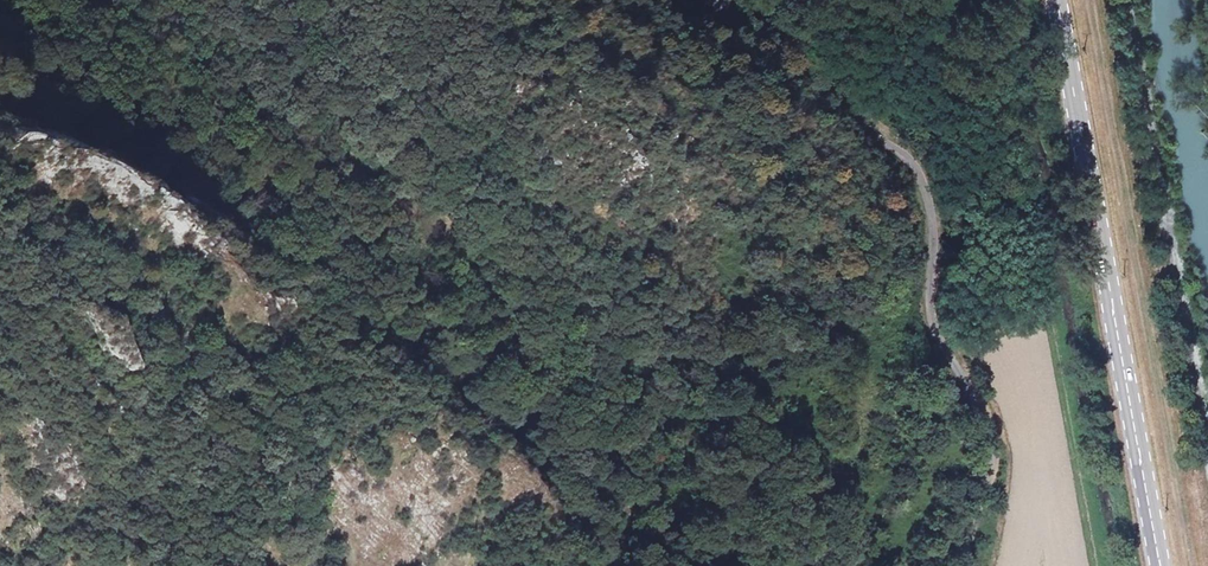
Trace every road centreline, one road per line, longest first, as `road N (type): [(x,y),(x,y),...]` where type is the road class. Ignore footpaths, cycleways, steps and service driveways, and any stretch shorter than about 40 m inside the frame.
road 1 (unclassified): [(954,565),(992,448),(980,406),(936,333),(923,208),(908,159),(860,111),(713,0)]
road 2 (primary): [(1055,0),(1159,565)]
road 3 (track): [(1085,0),(1187,565)]
road 4 (track): [(1207,464),(1126,0)]

